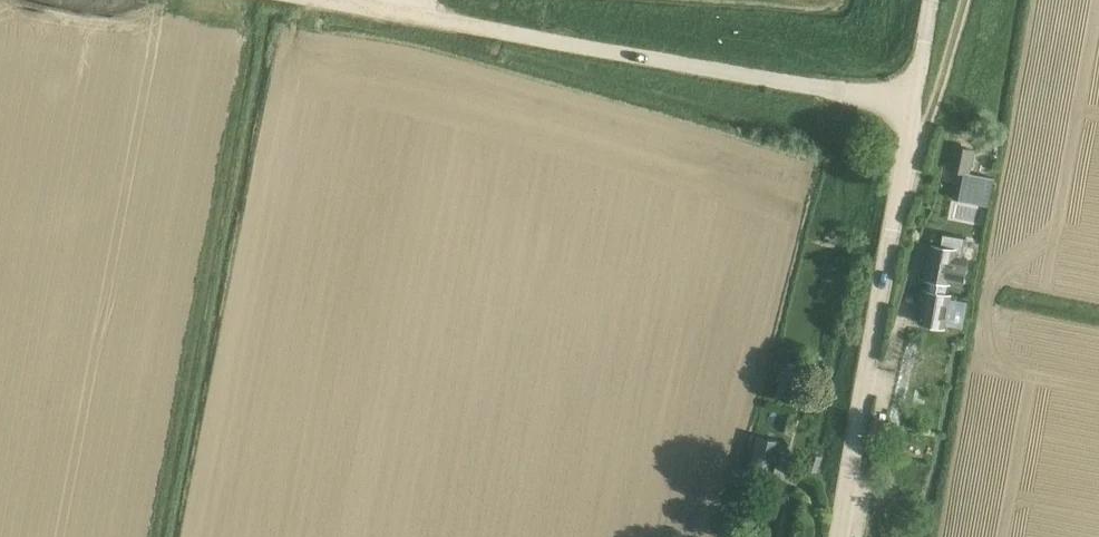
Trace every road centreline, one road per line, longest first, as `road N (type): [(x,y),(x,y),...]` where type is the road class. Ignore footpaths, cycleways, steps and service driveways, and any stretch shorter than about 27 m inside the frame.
road 1 (unclassified): [(917,101),(335,0)]
road 2 (unclassified): [(840,536),(917,101)]
road 3 (track): [(917,101),(929,110),(966,0)]

